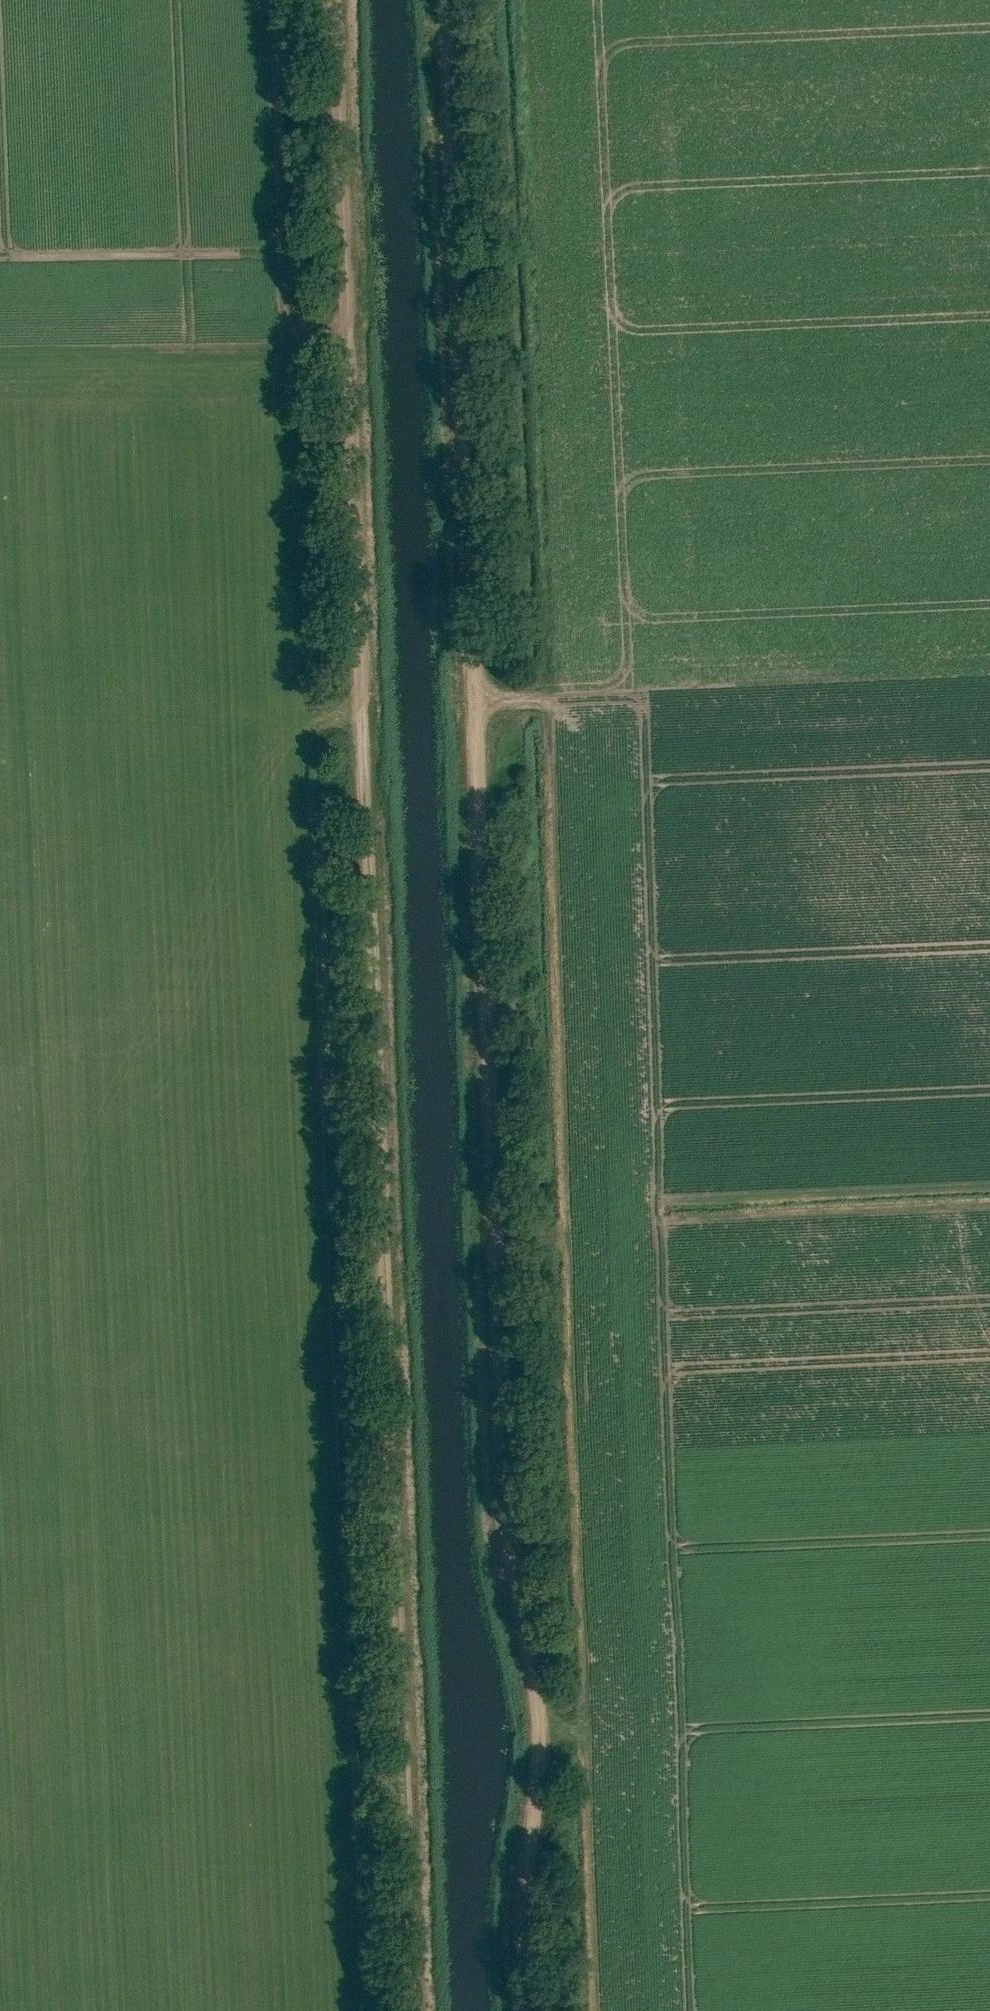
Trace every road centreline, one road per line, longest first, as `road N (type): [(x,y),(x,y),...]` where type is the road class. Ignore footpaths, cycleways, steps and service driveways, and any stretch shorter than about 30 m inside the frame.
road 1 (track): [(527,2010),(527,1843),(541,1775),(535,1684),(505,1555),(449,0)]

